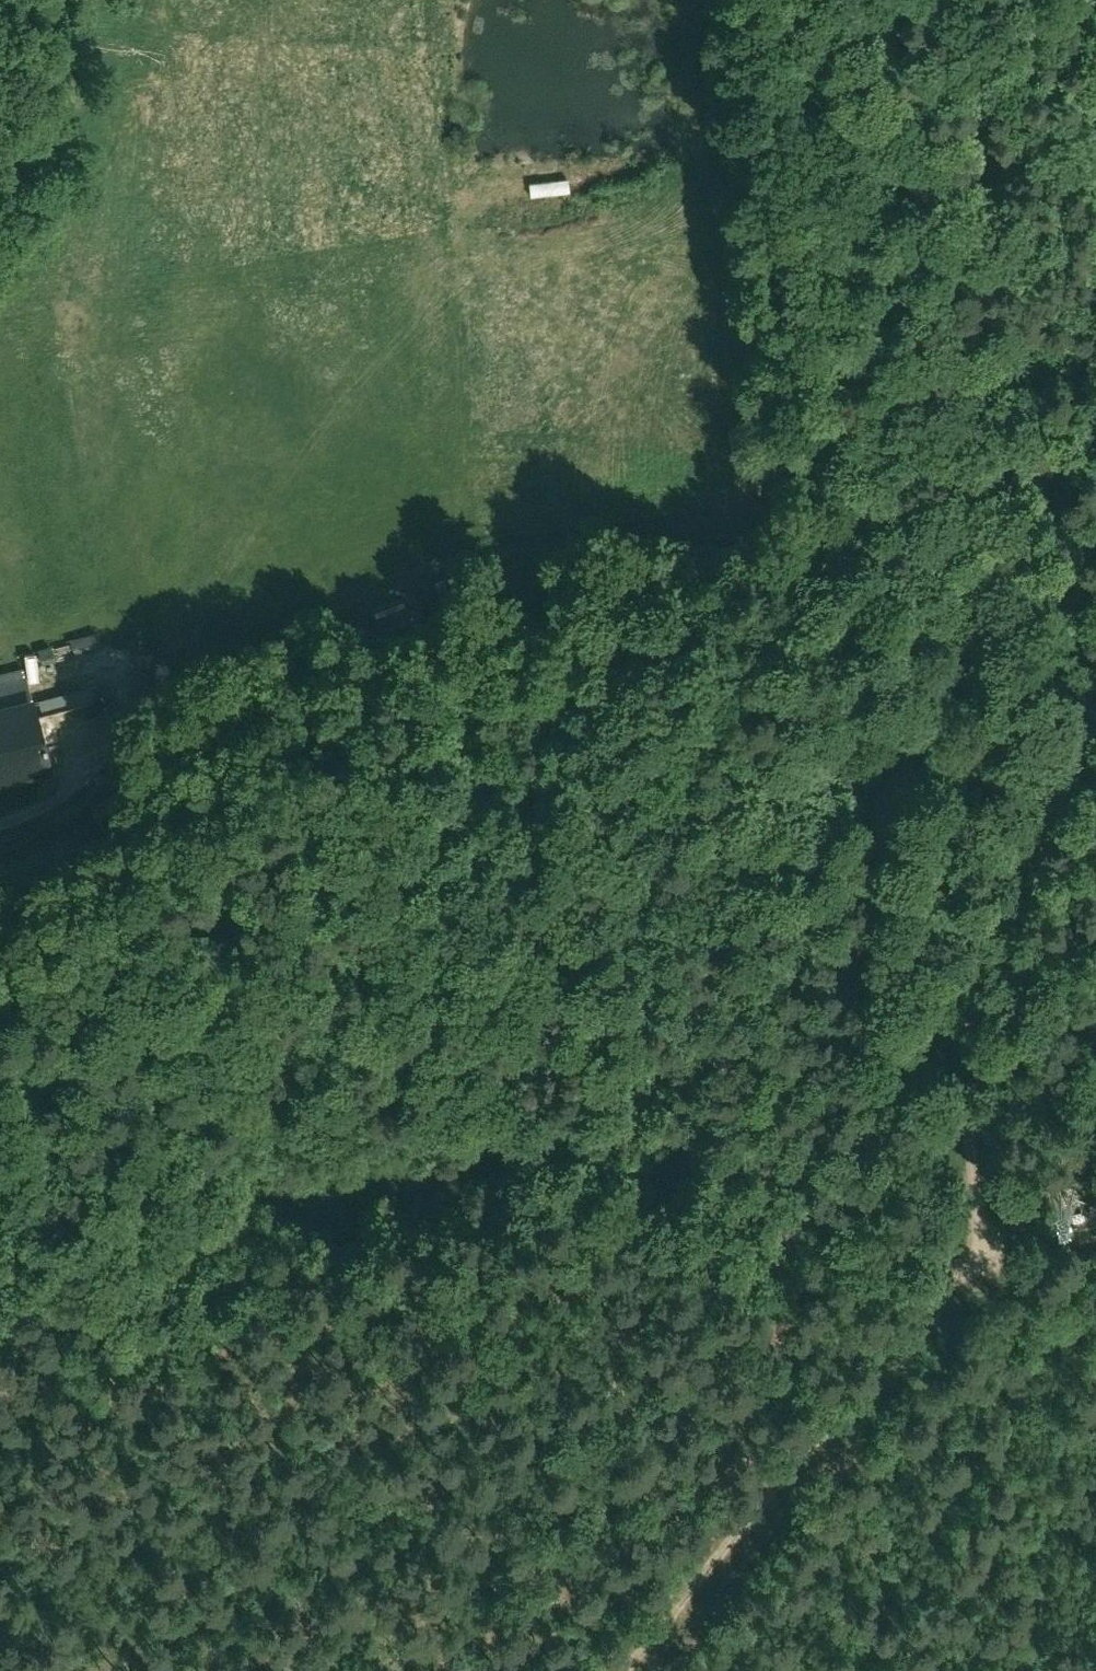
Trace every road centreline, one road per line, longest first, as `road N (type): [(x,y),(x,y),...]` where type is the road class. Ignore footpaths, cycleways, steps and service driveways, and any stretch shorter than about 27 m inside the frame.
road 1 (track): [(1095,709),(960,1007),(977,1249)]
road 2 (track): [(613,1670),(920,1316)]

